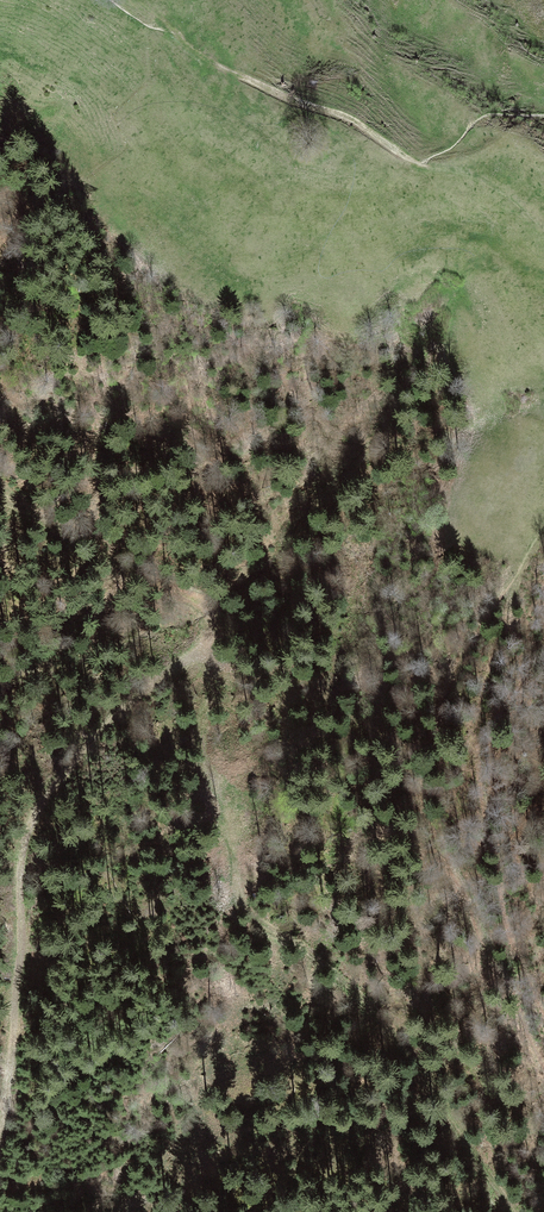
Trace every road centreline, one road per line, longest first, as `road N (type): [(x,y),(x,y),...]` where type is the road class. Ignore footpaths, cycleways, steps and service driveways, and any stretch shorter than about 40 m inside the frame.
road 1 (track): [(0,1145),(29,826),(95,733),(198,652),(208,629),(206,612),(192,599),(0,501)]
road 2 (track): [(510,1211),(423,1071),(374,1011),(242,905),(228,808),(200,746),(211,678),(198,652)]
road 3 (track): [(415,162),(352,121),(217,64),(139,0)]

